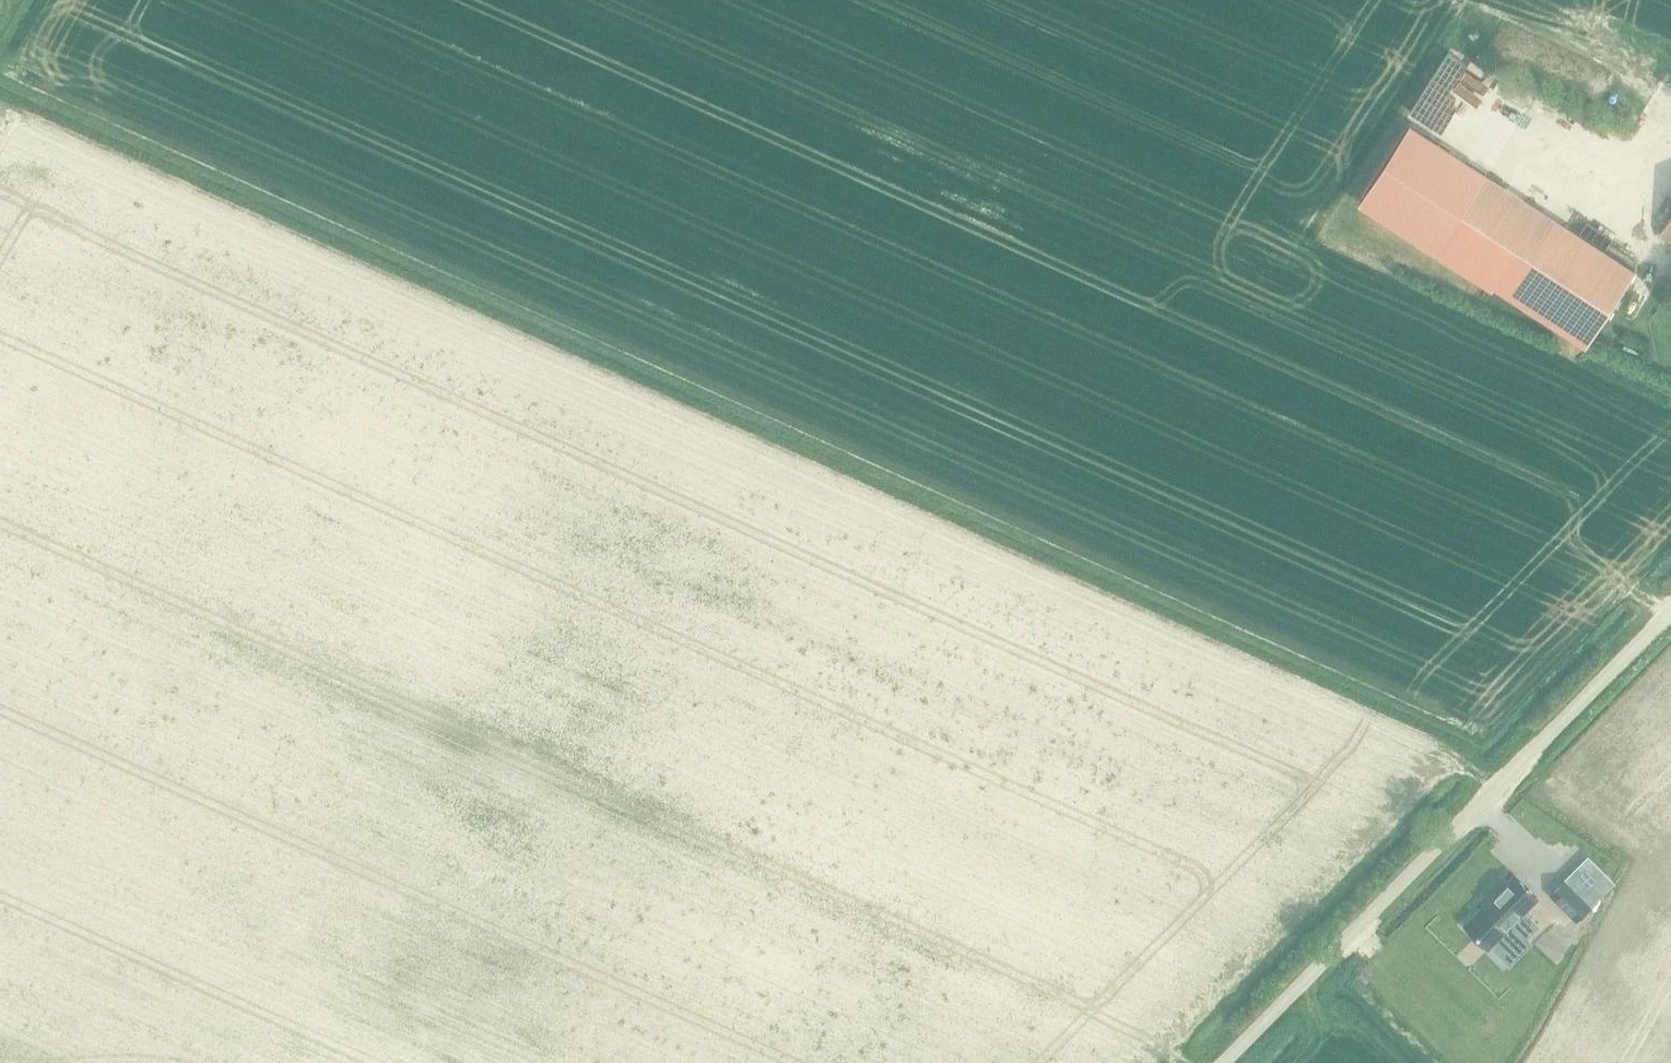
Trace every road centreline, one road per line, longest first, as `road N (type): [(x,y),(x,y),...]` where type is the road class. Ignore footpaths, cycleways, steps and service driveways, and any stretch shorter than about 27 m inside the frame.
road 1 (unclassified): [(1221,1062),(1670,612)]

